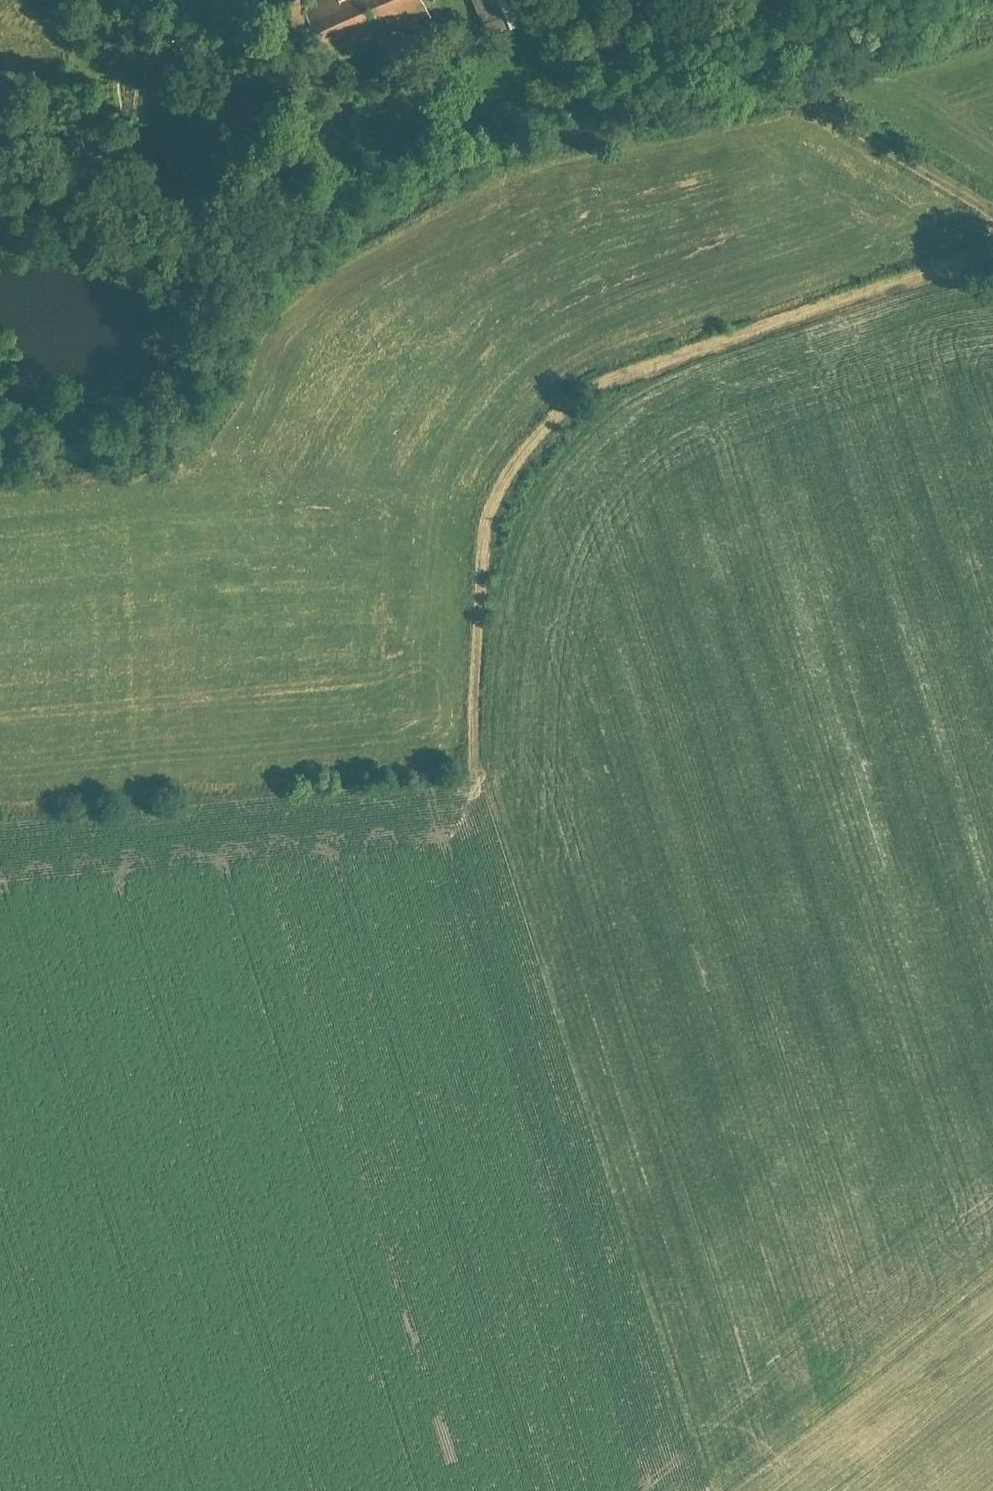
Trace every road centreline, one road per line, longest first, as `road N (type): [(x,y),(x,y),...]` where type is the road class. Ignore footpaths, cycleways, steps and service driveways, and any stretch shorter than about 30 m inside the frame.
road 1 (track): [(687,0),(992,191)]

